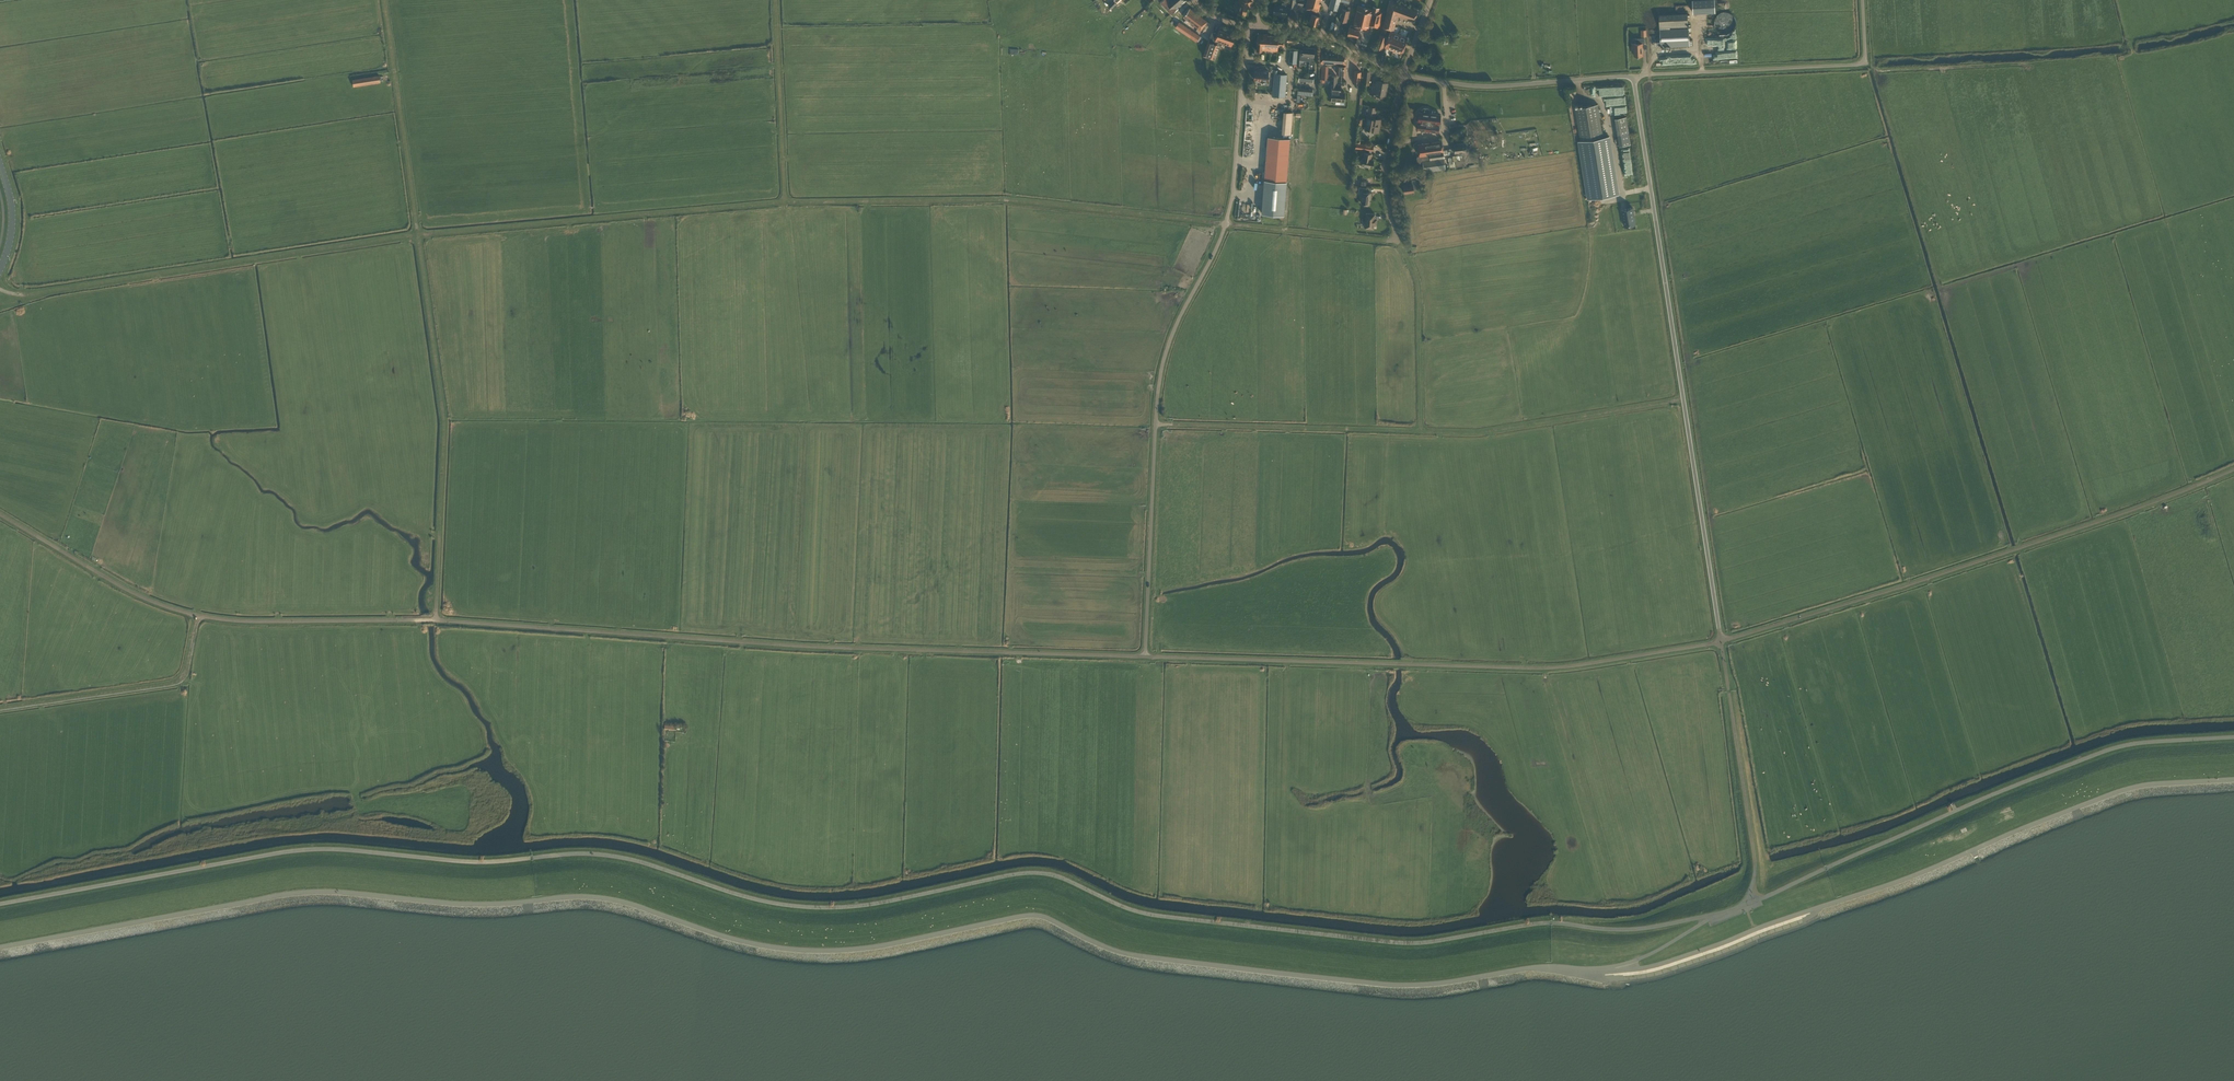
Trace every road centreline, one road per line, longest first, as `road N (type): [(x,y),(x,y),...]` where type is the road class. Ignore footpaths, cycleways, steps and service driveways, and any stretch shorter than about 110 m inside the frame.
road 1 (unclassified): [(1729,913),(1638,931),(1550,925),(1405,945),(1154,917),(1044,875),(816,910),(756,901),(604,857),(483,865),(324,851),(0,907)]
road 2 (unclassified): [(0,947),(300,893),(470,905),(589,896),(727,937),(810,950),(877,946),(1030,915),(1141,955),(1390,984),(1549,965),(1610,975)]
road 3 (track): [(1386,243),(1006,202),(786,205),(295,250),(22,297),(0,290)]
road 4 (unclassified): [(1147,659),(434,617),(198,618),(128,590),(0,514)]
road 5 (unclassified): [(1610,975),(1654,971),(1729,947),(2129,794),(2233,784)]
road 6 (unclassified): [(1147,659),(1162,378),(1172,336),(1226,224),(1251,28)]
road 7 (track): [(385,0),(446,421),(437,618)]
road 8 (unclassified): [(1723,643),(1559,669),(1147,659)]
road 9 (unclassified): [(1723,643),(1635,77)]
road 10 (unclassified): [(1723,643),(2078,528),(2233,468)]
road 11 (unclassified): [(1754,904),(2098,756),(2233,739)]
road 12 (unclassified): [(1635,77),(1866,64),(1864,0)]
road 13 (track): [(1685,401),(1487,433),(1422,433)]
road 14 (unclassified): [(1754,904),(1757,862),(1723,643)]
road 15 (track): [(198,618),(187,675),(175,683),(0,710)]
road 16 (track): [(1422,433),(1174,426)]
road 17 (unclassified): [(1635,77),(1501,86),(1403,75)]
road 18 (track): [(786,205),(776,0)]
road 19 (track): [(1422,433),(1420,298),(1401,245)]
road 20 (unclassified): [(1398,240),(1385,179),(1403,75)]
road 21 (residential): [(1403,75),(1335,38),(1256,27)]
road 22 (unclassified): [(1610,975),(1729,913)]

